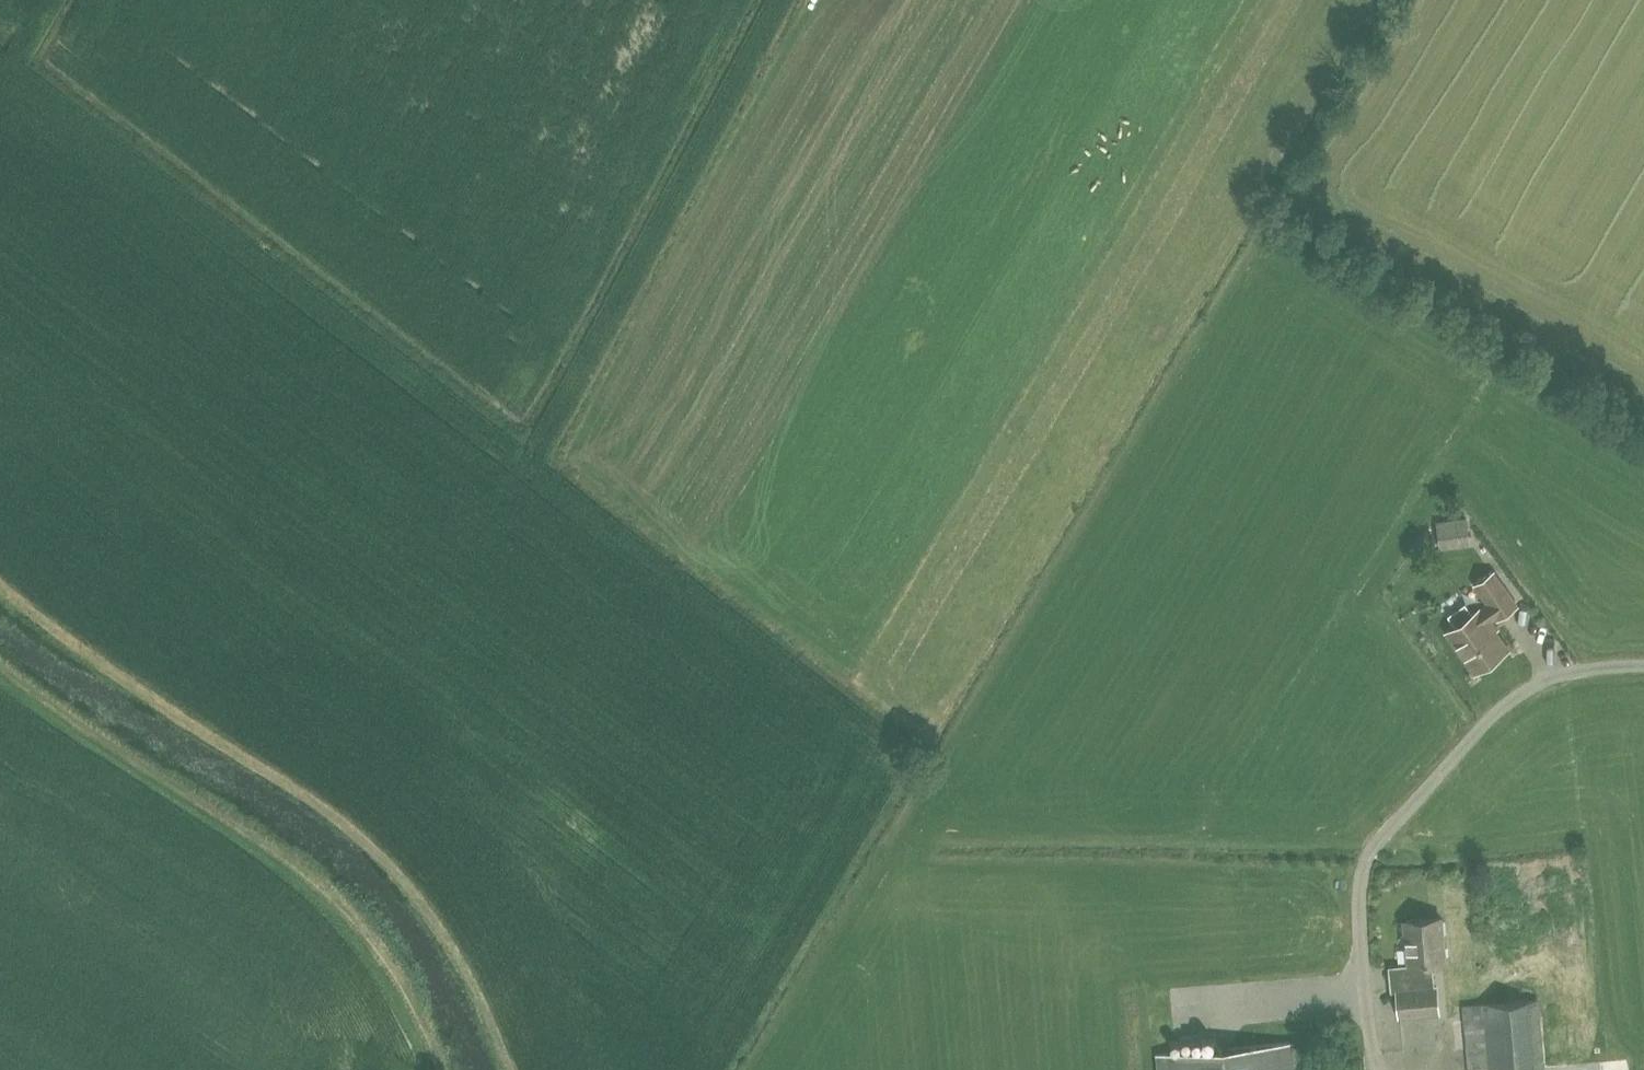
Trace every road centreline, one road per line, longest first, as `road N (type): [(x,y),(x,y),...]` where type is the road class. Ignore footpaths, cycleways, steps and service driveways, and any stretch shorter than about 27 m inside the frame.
road 1 (track): [(541,449),(778,0)]
road 2 (residential): [(1370,860),(1518,697),(1581,672),(1643,668)]

